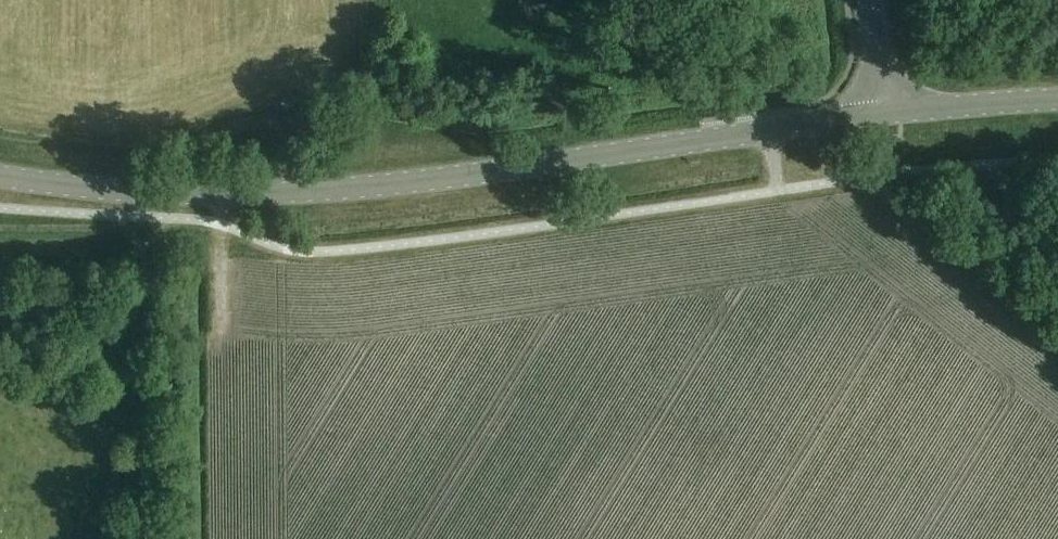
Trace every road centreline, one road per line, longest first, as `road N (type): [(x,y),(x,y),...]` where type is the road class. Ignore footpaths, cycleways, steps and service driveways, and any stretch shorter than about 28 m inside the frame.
road 1 (tertiary): [(887,115),(271,193),(133,193),(0,174)]
road 2 (tertiary): [(1057,98),(887,115)]
road 3 (track): [(227,193),(222,330)]

